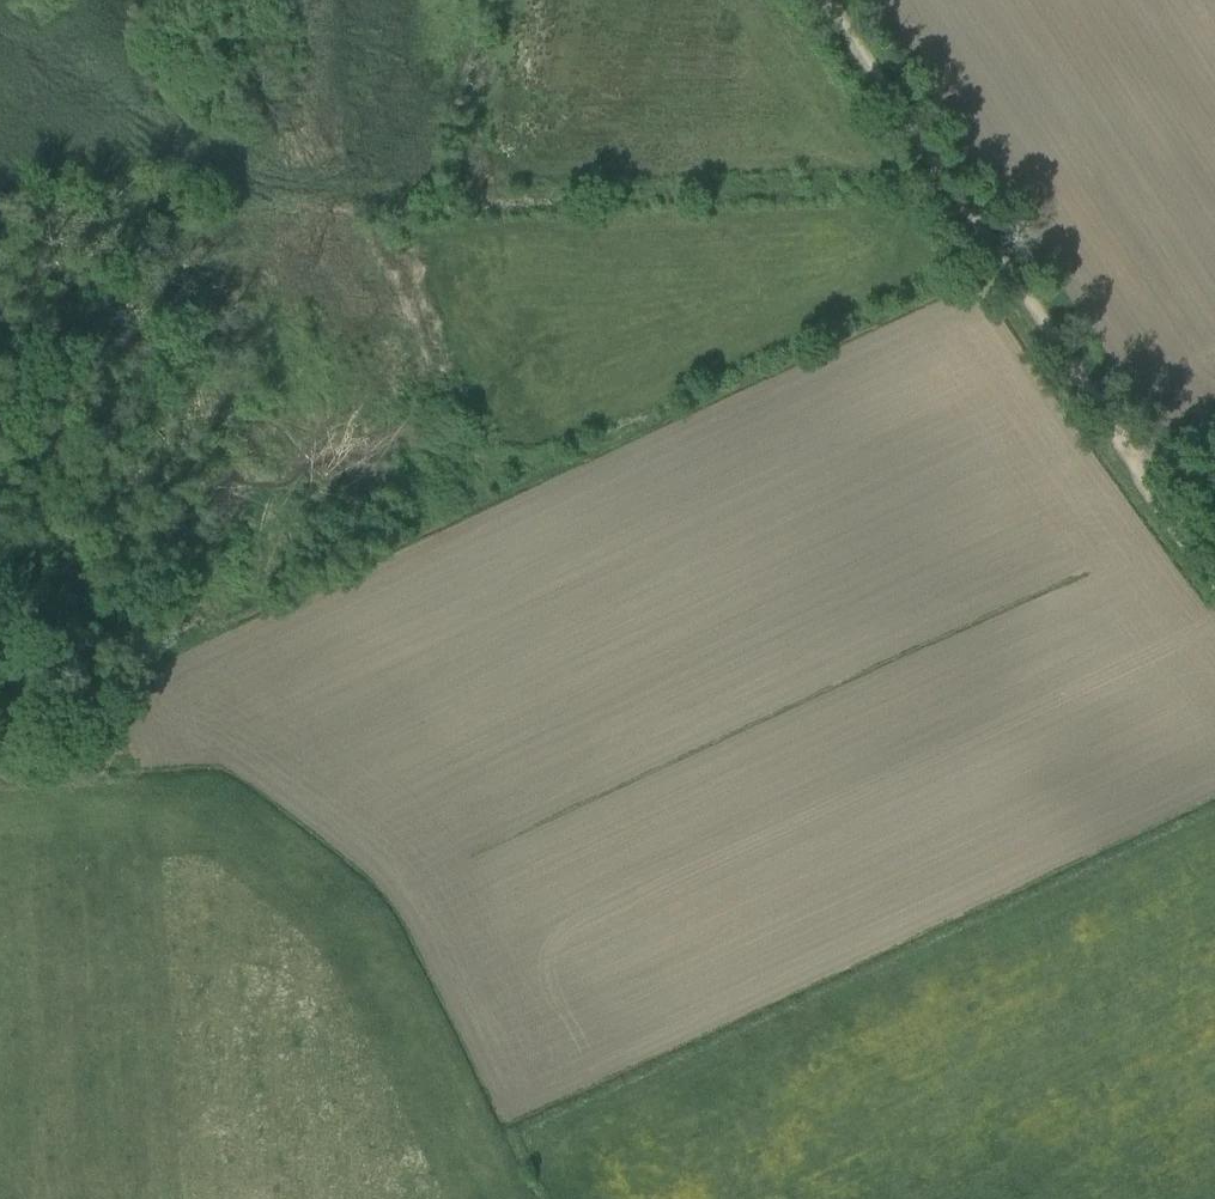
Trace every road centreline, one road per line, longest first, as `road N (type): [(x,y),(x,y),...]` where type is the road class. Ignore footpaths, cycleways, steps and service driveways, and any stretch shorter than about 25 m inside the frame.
road 1 (track): [(828,0),(1214,577)]

